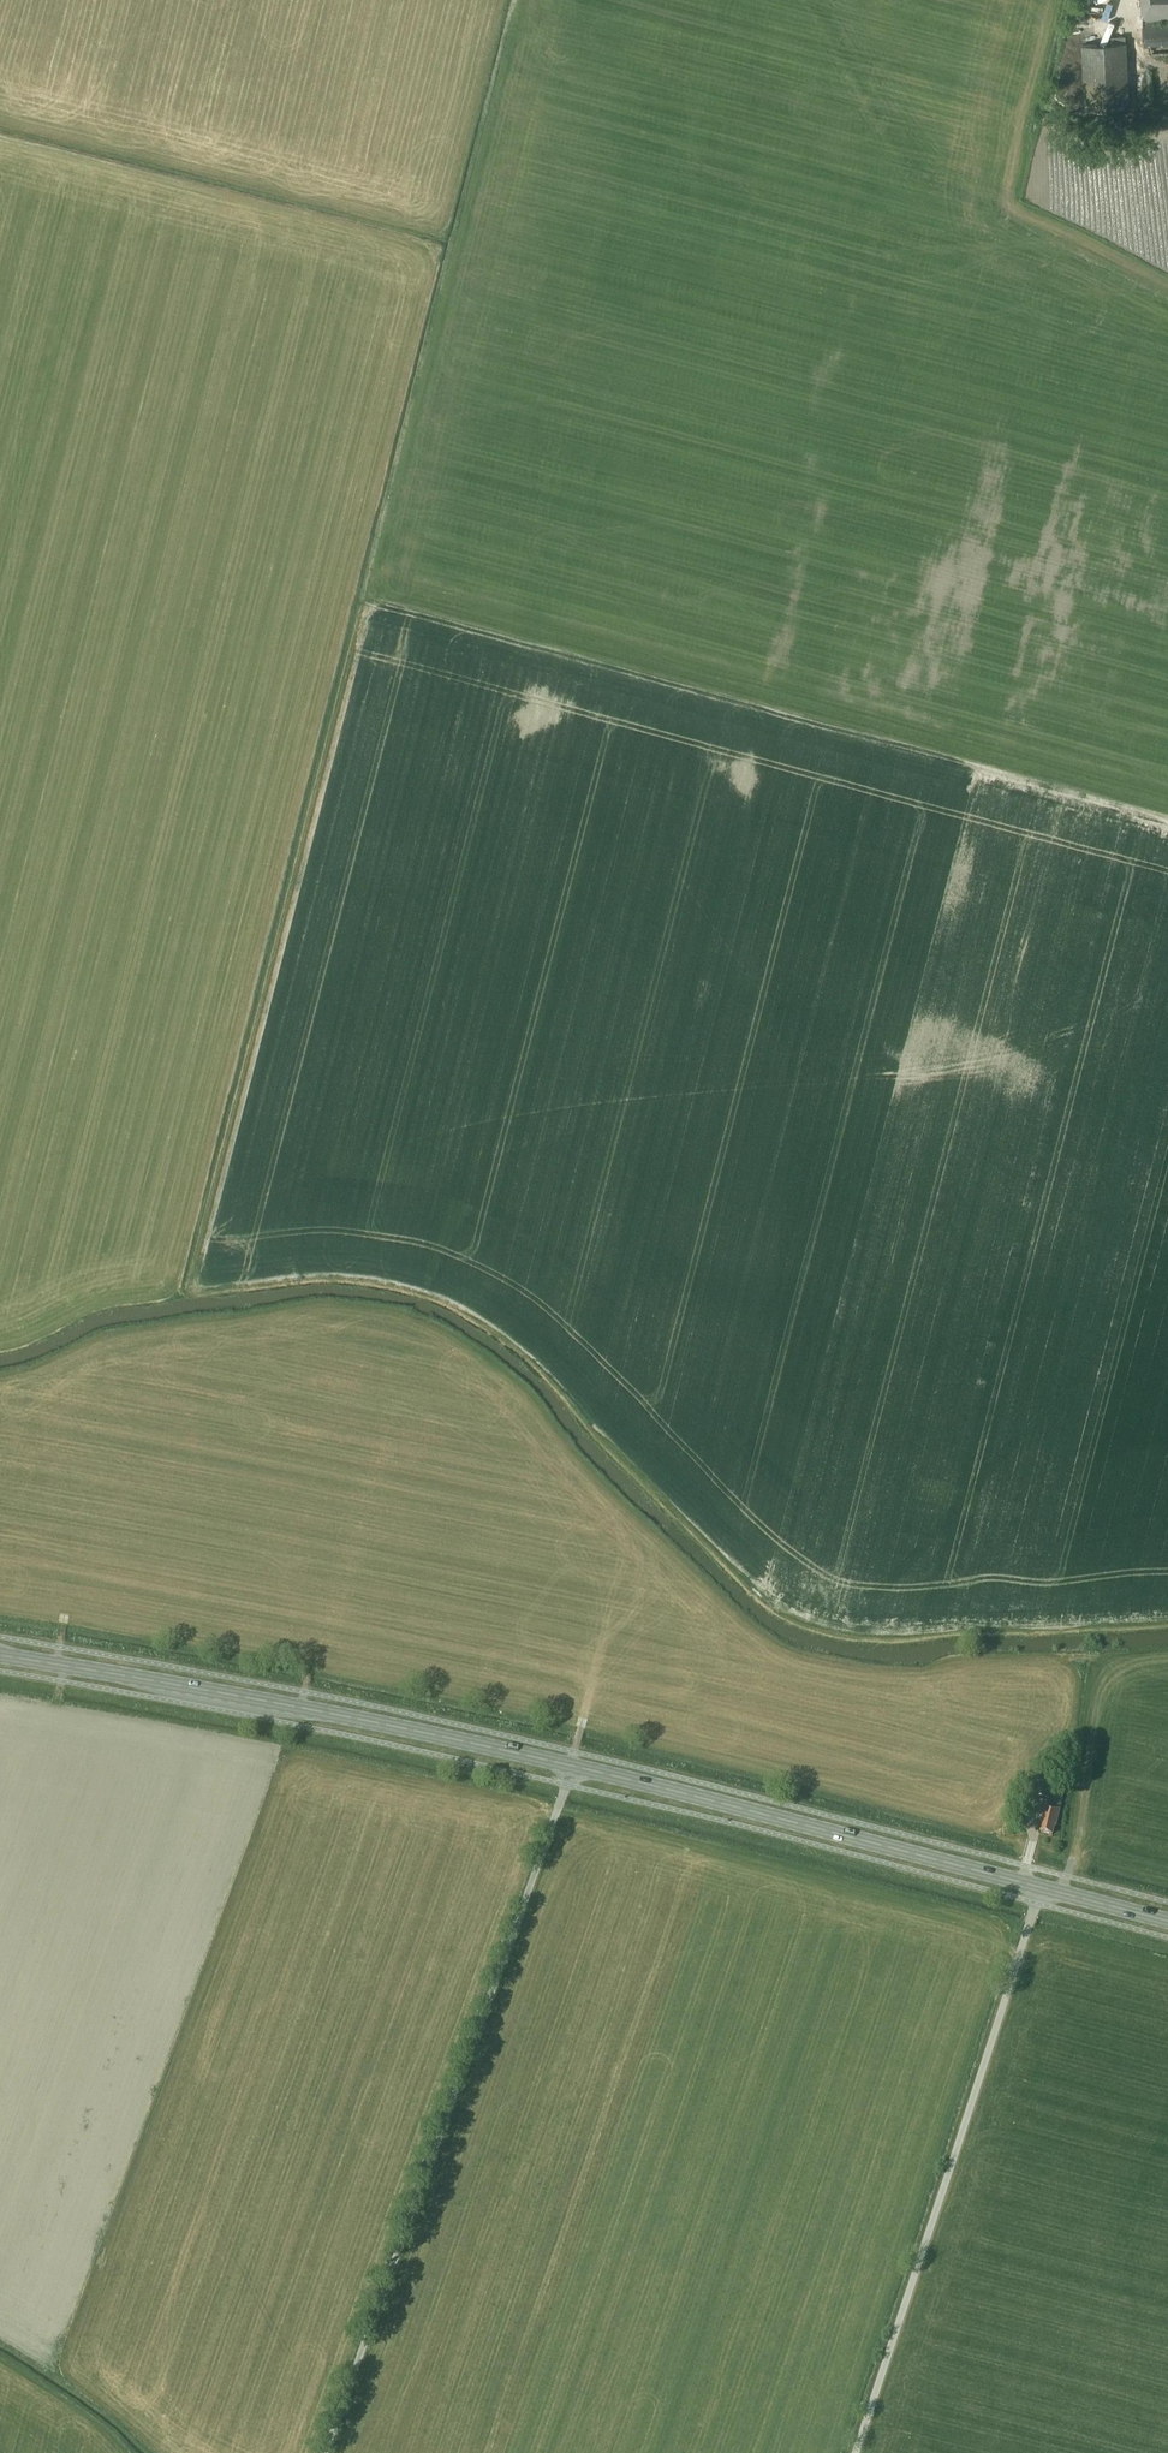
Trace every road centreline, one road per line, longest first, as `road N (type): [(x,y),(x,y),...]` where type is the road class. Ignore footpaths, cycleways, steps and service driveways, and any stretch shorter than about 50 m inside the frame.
road 1 (primary): [(1167,1923),(573,1767),(269,1701),(0,1657)]
road 2 (track): [(1167,286),(926,161),(915,162)]

